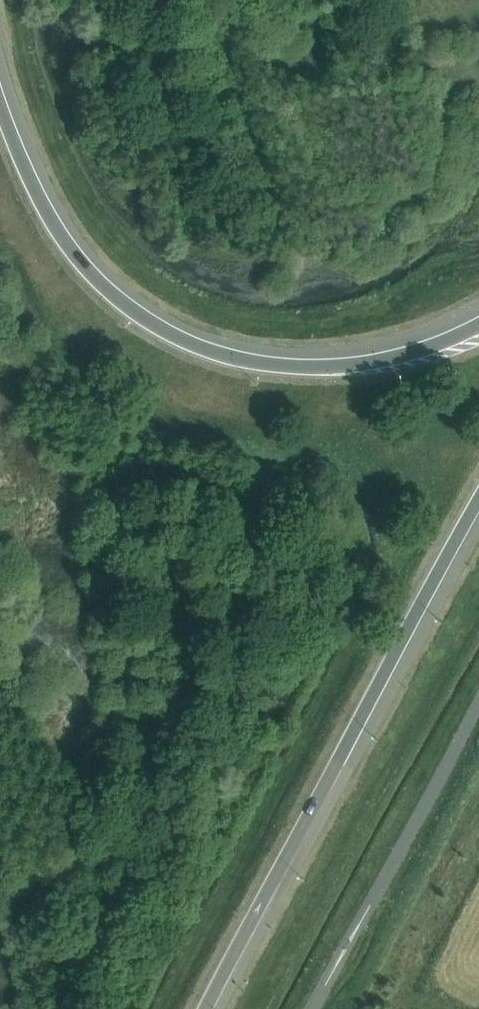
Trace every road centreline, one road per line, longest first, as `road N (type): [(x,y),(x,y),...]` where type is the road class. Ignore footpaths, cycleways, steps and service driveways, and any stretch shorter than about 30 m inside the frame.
road 1 (motorway): [(478,325),(434,343),(306,366),(226,363),(144,333),(73,269),(39,224),(0,131)]
road 2 (motorway): [(209,1008),(478,497)]

